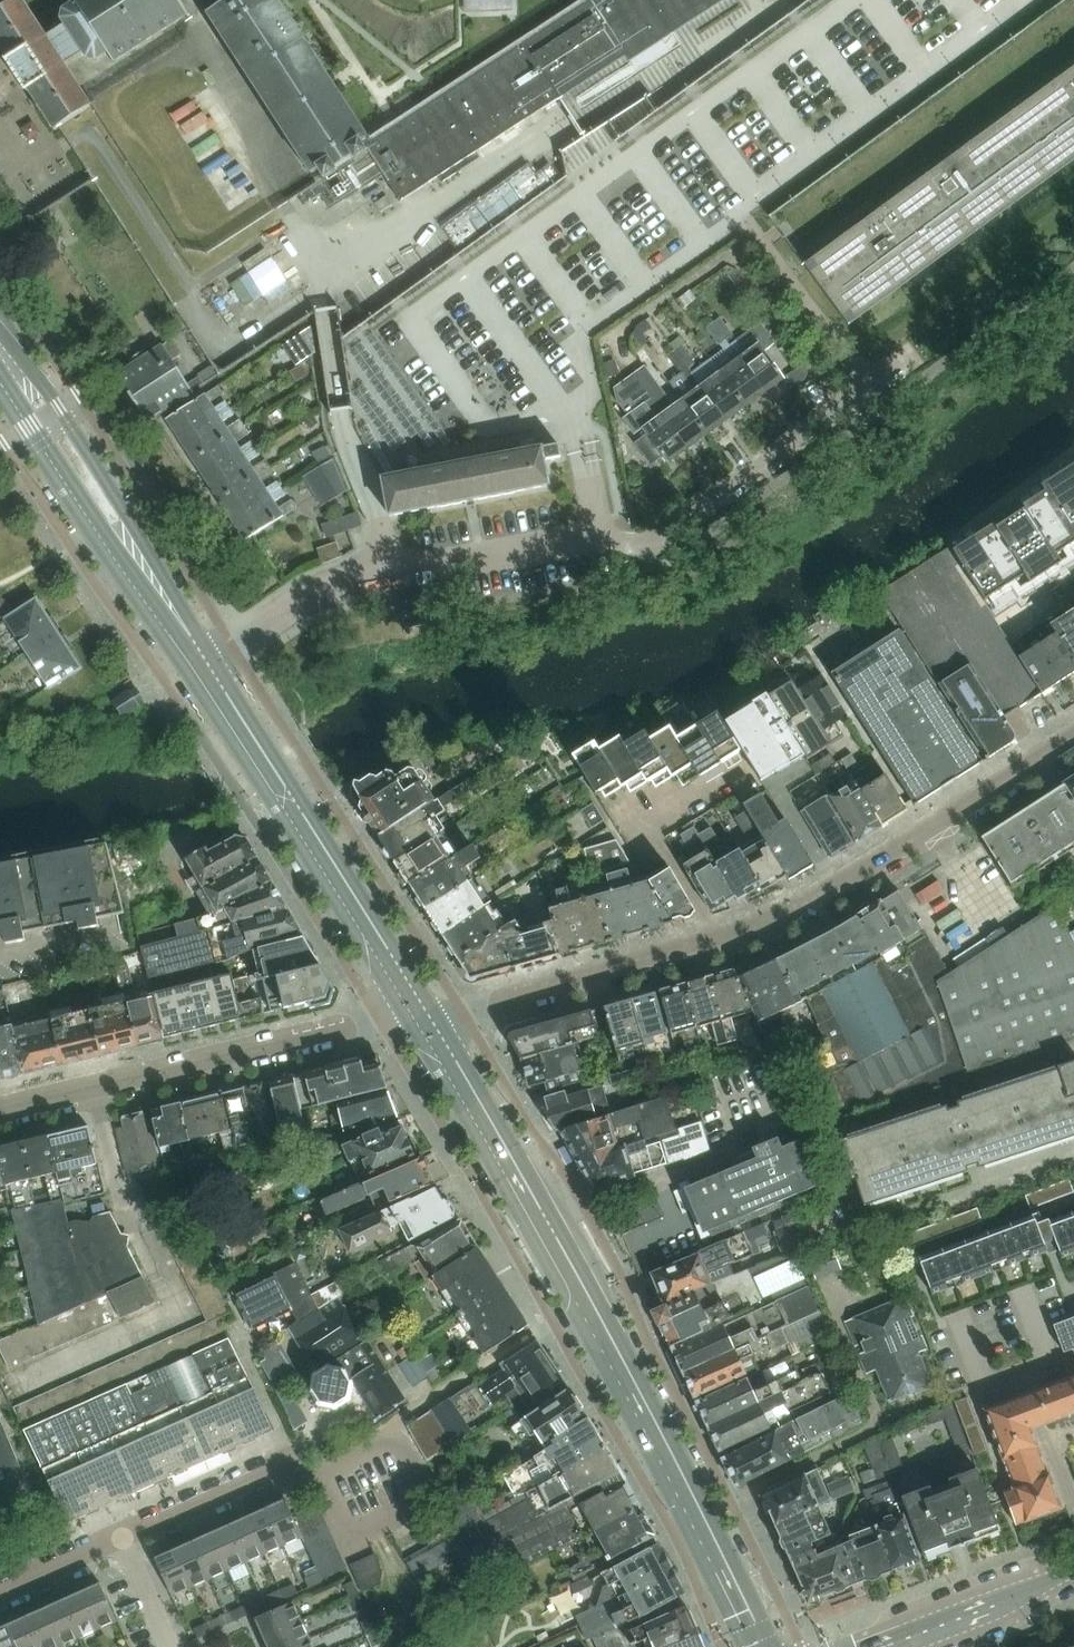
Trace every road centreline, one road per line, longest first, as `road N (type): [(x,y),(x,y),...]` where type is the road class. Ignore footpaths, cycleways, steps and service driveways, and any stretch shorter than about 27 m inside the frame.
road 1 (residential): [(865,386),(648,544),(605,535),(381,576),(325,593),(208,666)]
road 2 (secondary): [(762,1646),(626,1367),(428,1015)]
road 3 (residential): [(428,1015),(716,939),(777,915),(1073,734)]
road 4 (residential): [(428,1015),(0,1114)]
road 5 (secondary): [(428,1015),(208,666)]
road 6 (secondary): [(4,370),(102,530),(180,622)]
road 7 (secondary): [(180,622),(125,515),(48,397),(15,364)]
road 8 (residential): [(121,1541),(313,1465),(325,1469),(395,1425)]
road 9 (unknown): [(163,1277),(182,1313),(8,1388)]
road 10 (residential): [(1073,1573),(882,1646)]
road 11 (residential): [(0,1595),(121,1541)]

